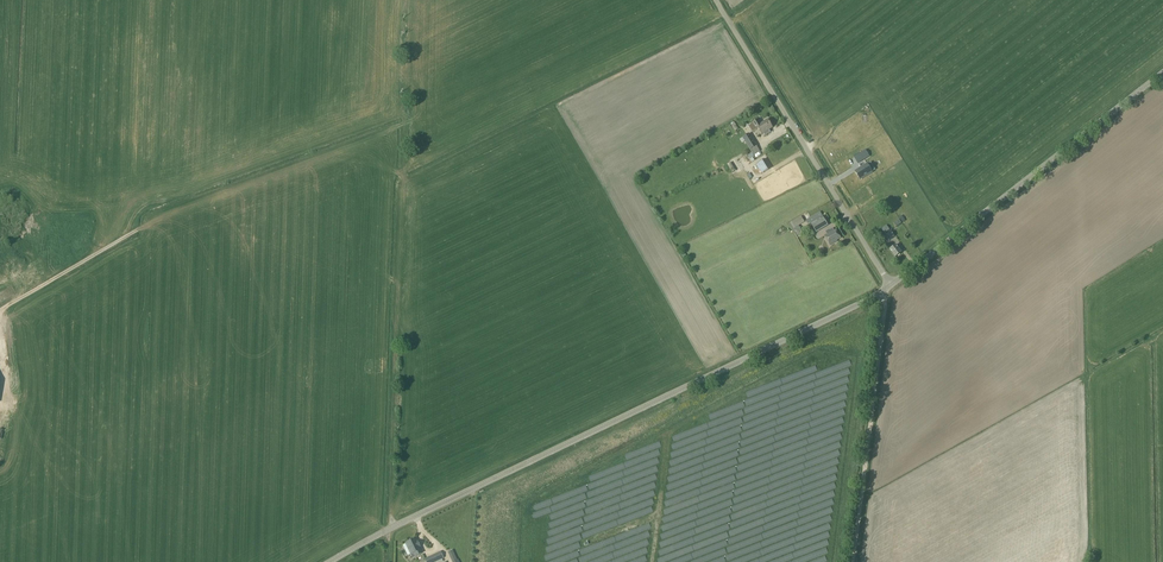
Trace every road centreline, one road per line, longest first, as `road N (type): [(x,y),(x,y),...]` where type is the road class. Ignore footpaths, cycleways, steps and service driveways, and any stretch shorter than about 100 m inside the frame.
road 1 (tertiary): [(329,561),(890,286)]
road 2 (track): [(405,125),(127,235),(0,314)]
road 3 (track): [(405,125),(390,529)]
road 4 (tertiary): [(890,286),(1162,73)]
road 5 (unclassified): [(890,286),(715,0)]
road 6 (track): [(852,561),(884,291)]

